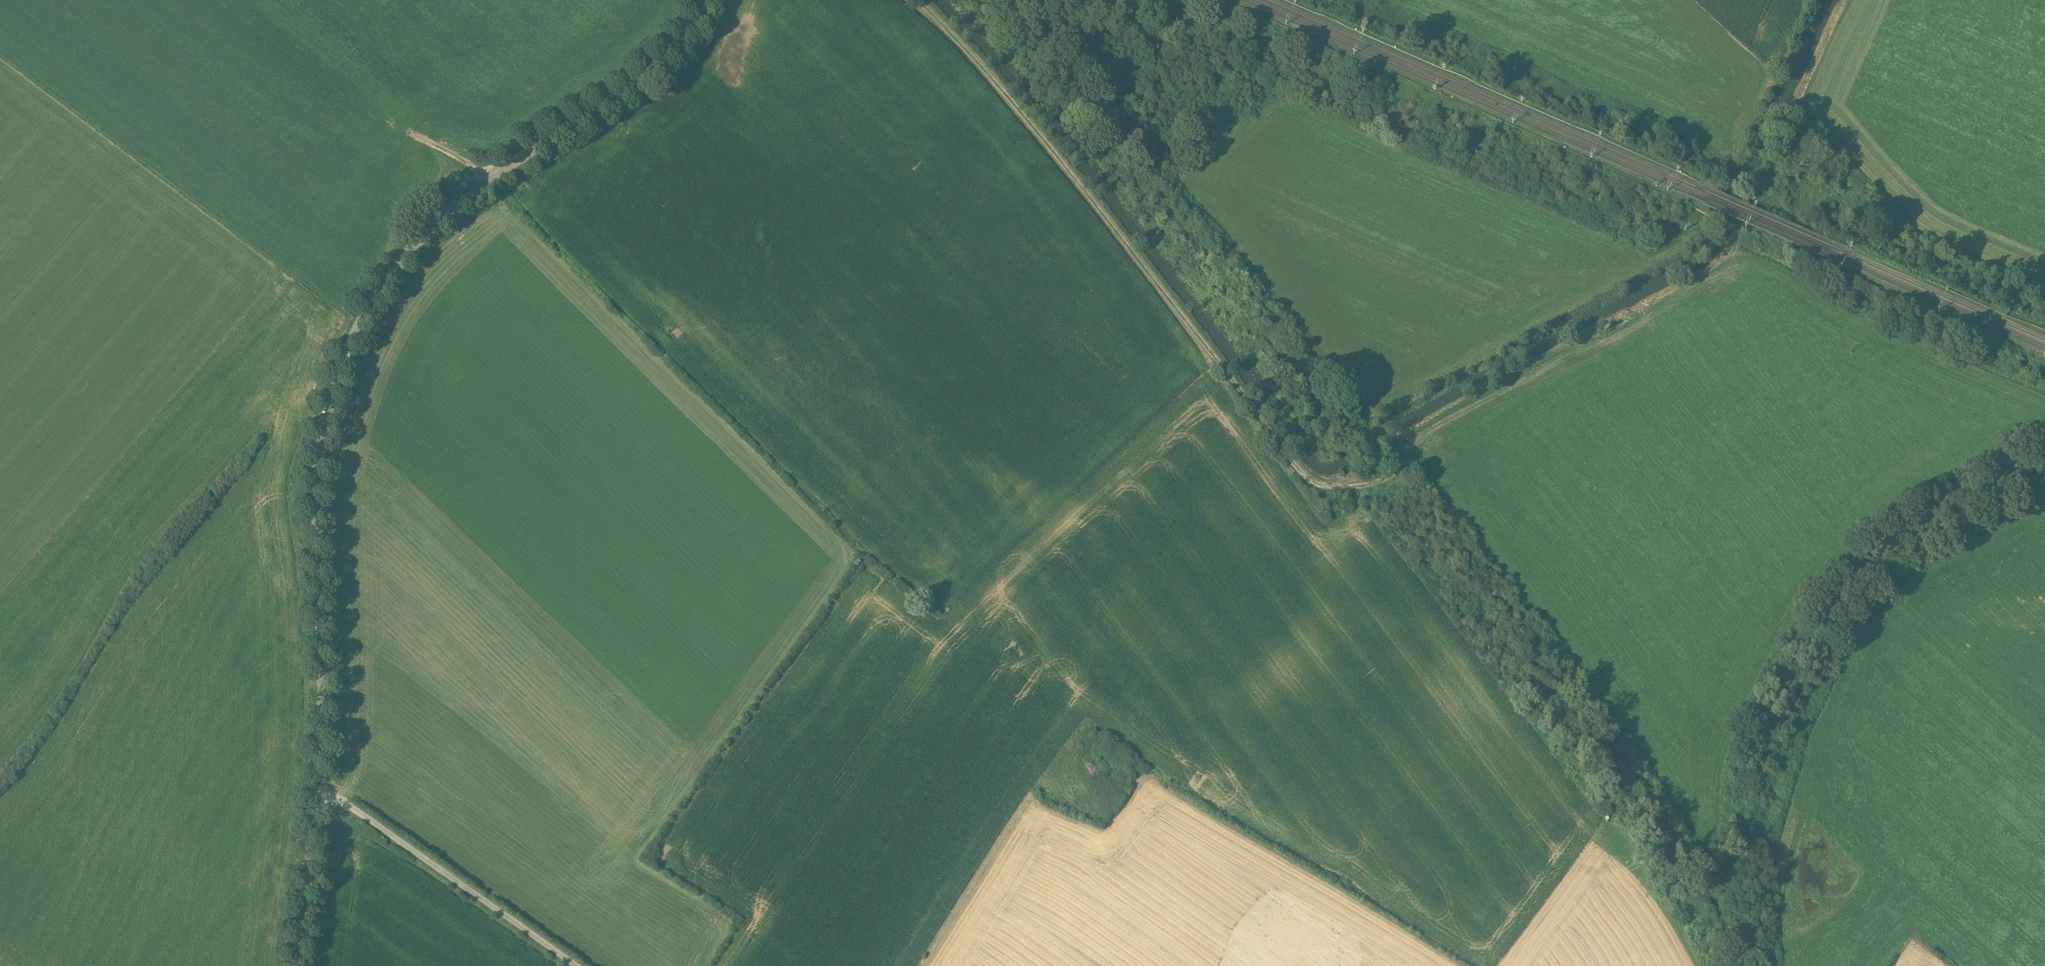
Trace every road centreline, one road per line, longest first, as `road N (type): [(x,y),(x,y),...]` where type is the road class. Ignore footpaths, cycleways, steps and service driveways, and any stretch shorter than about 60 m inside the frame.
road 1 (secondary): [(297,965),(323,699),(320,457),(346,356),(423,236),(482,183),(645,78),(682,40),(704,0)]
road 2 (track): [(915,0),(1050,145),(1301,466),(1321,479),(1372,480),(1422,442)]
road 3 (track): [(575,965),(346,803),(317,792)]

